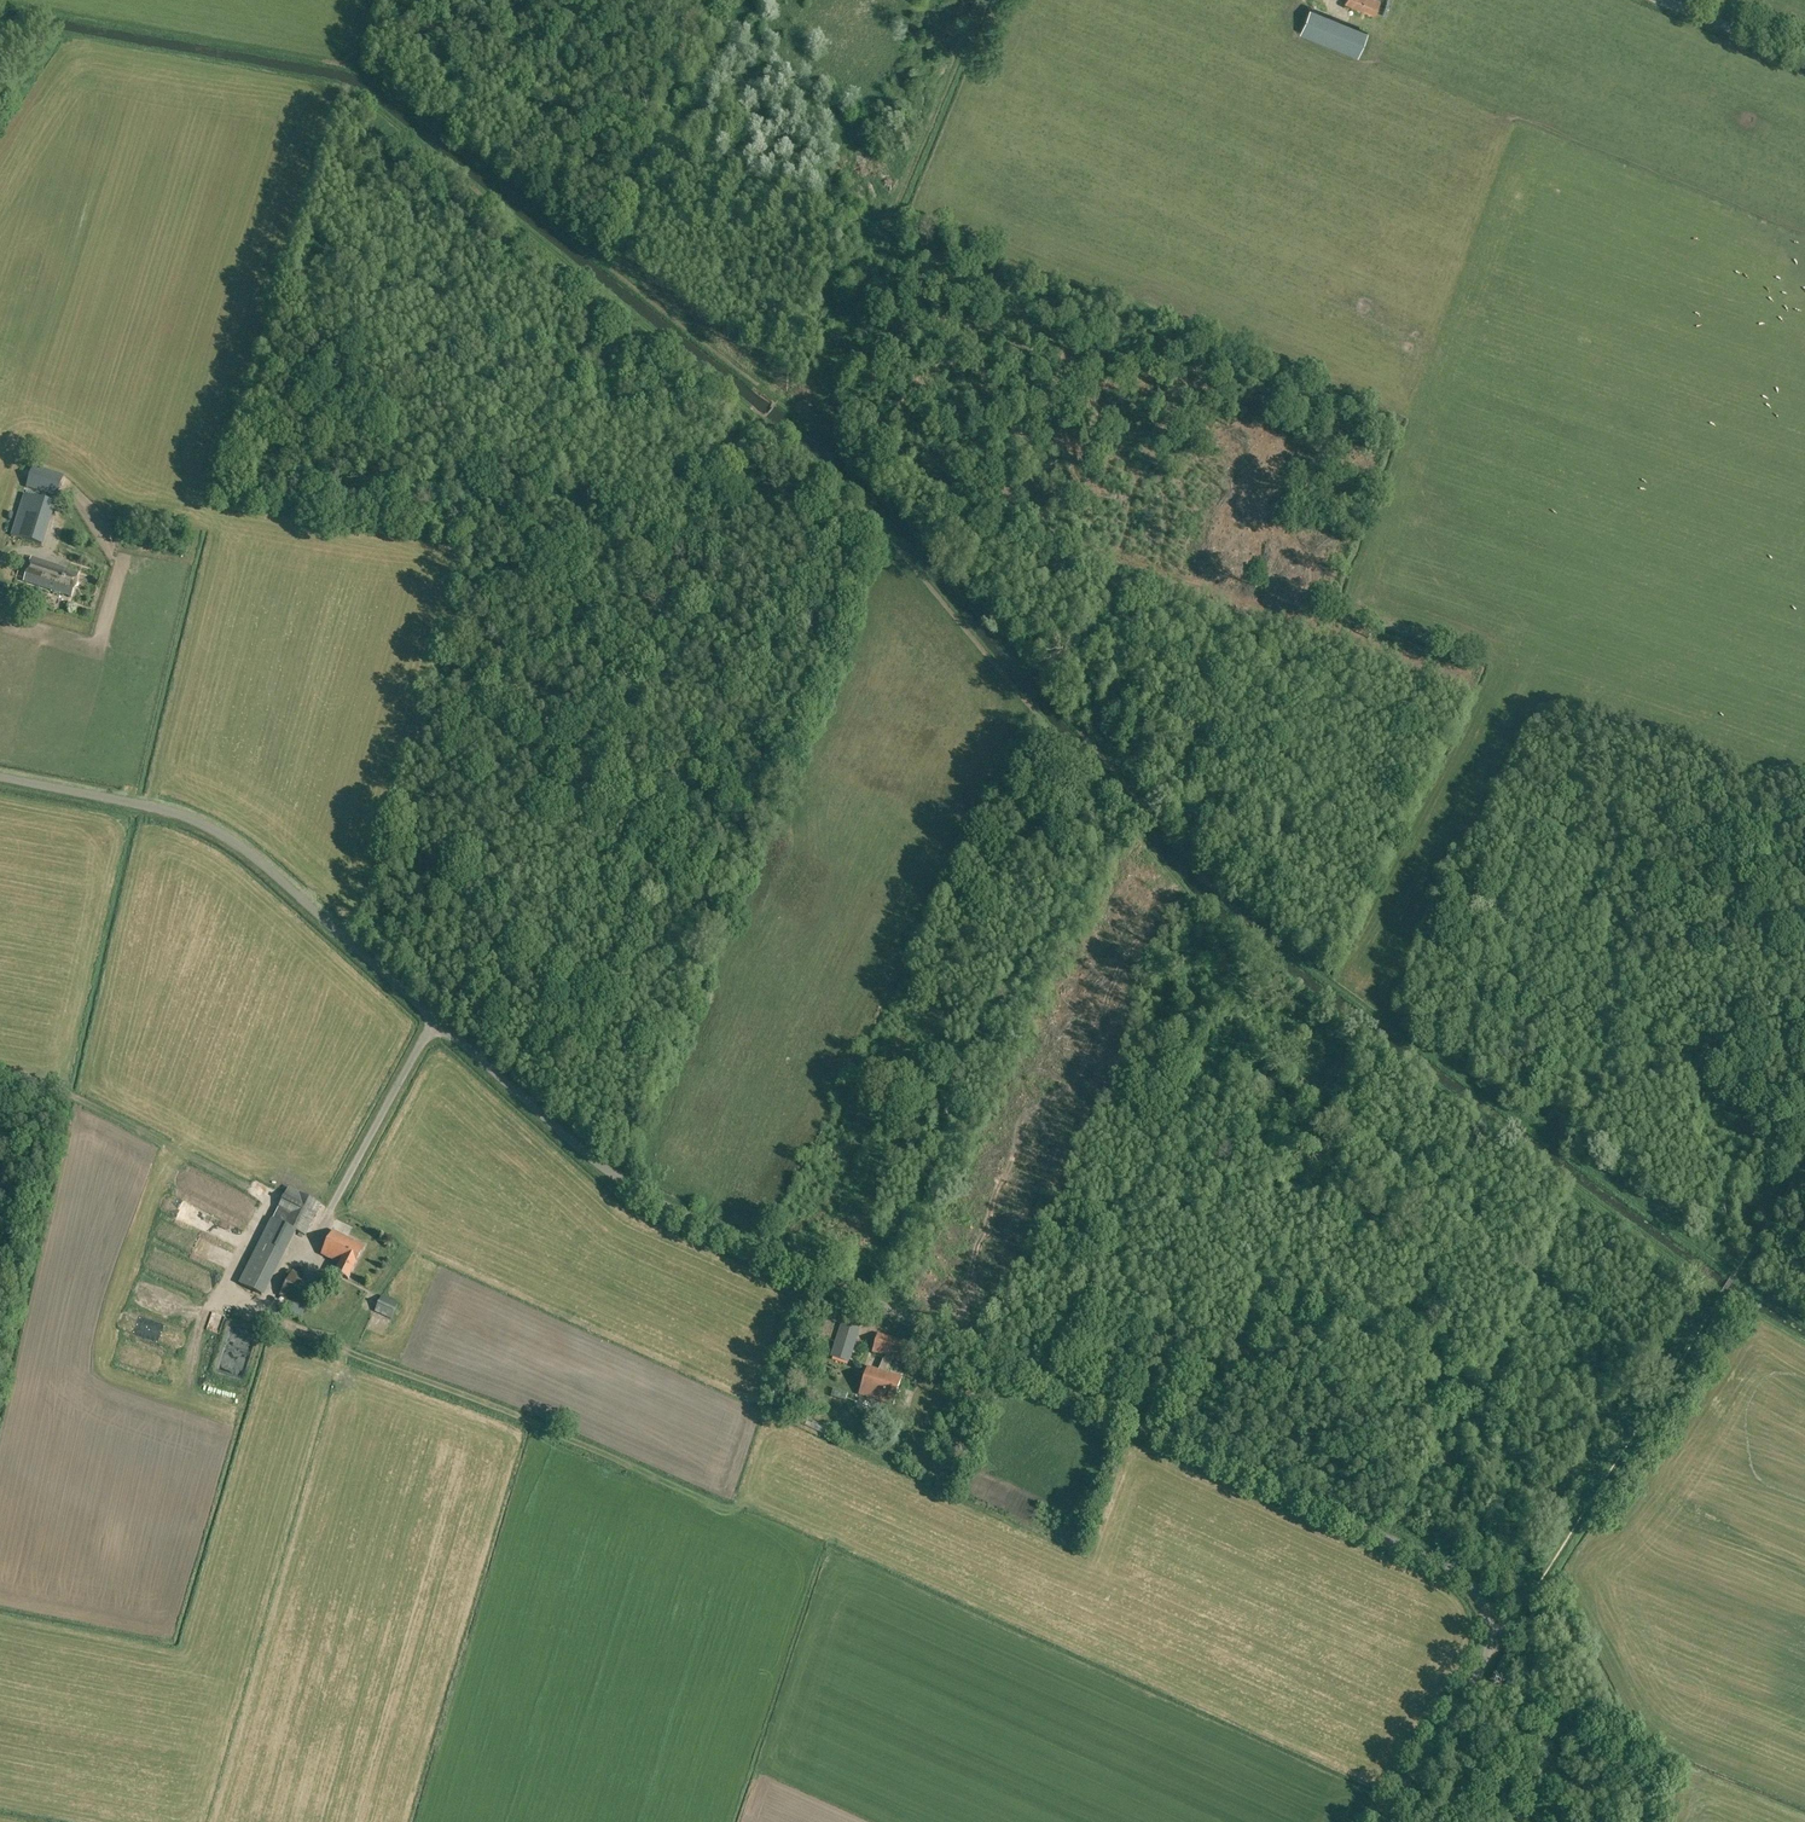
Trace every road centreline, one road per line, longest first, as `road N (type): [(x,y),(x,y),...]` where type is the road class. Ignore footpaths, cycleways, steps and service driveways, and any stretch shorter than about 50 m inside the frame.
road 1 (unclassified): [(1381,1821),(1485,1656),(1482,1614),(1450,1570),(670,1208),(596,1163),(223,836),(177,815),(0,777)]
road 2 (track): [(808,426),(980,0)]
road 3 (unclassified): [(1804,58),(1662,0)]

